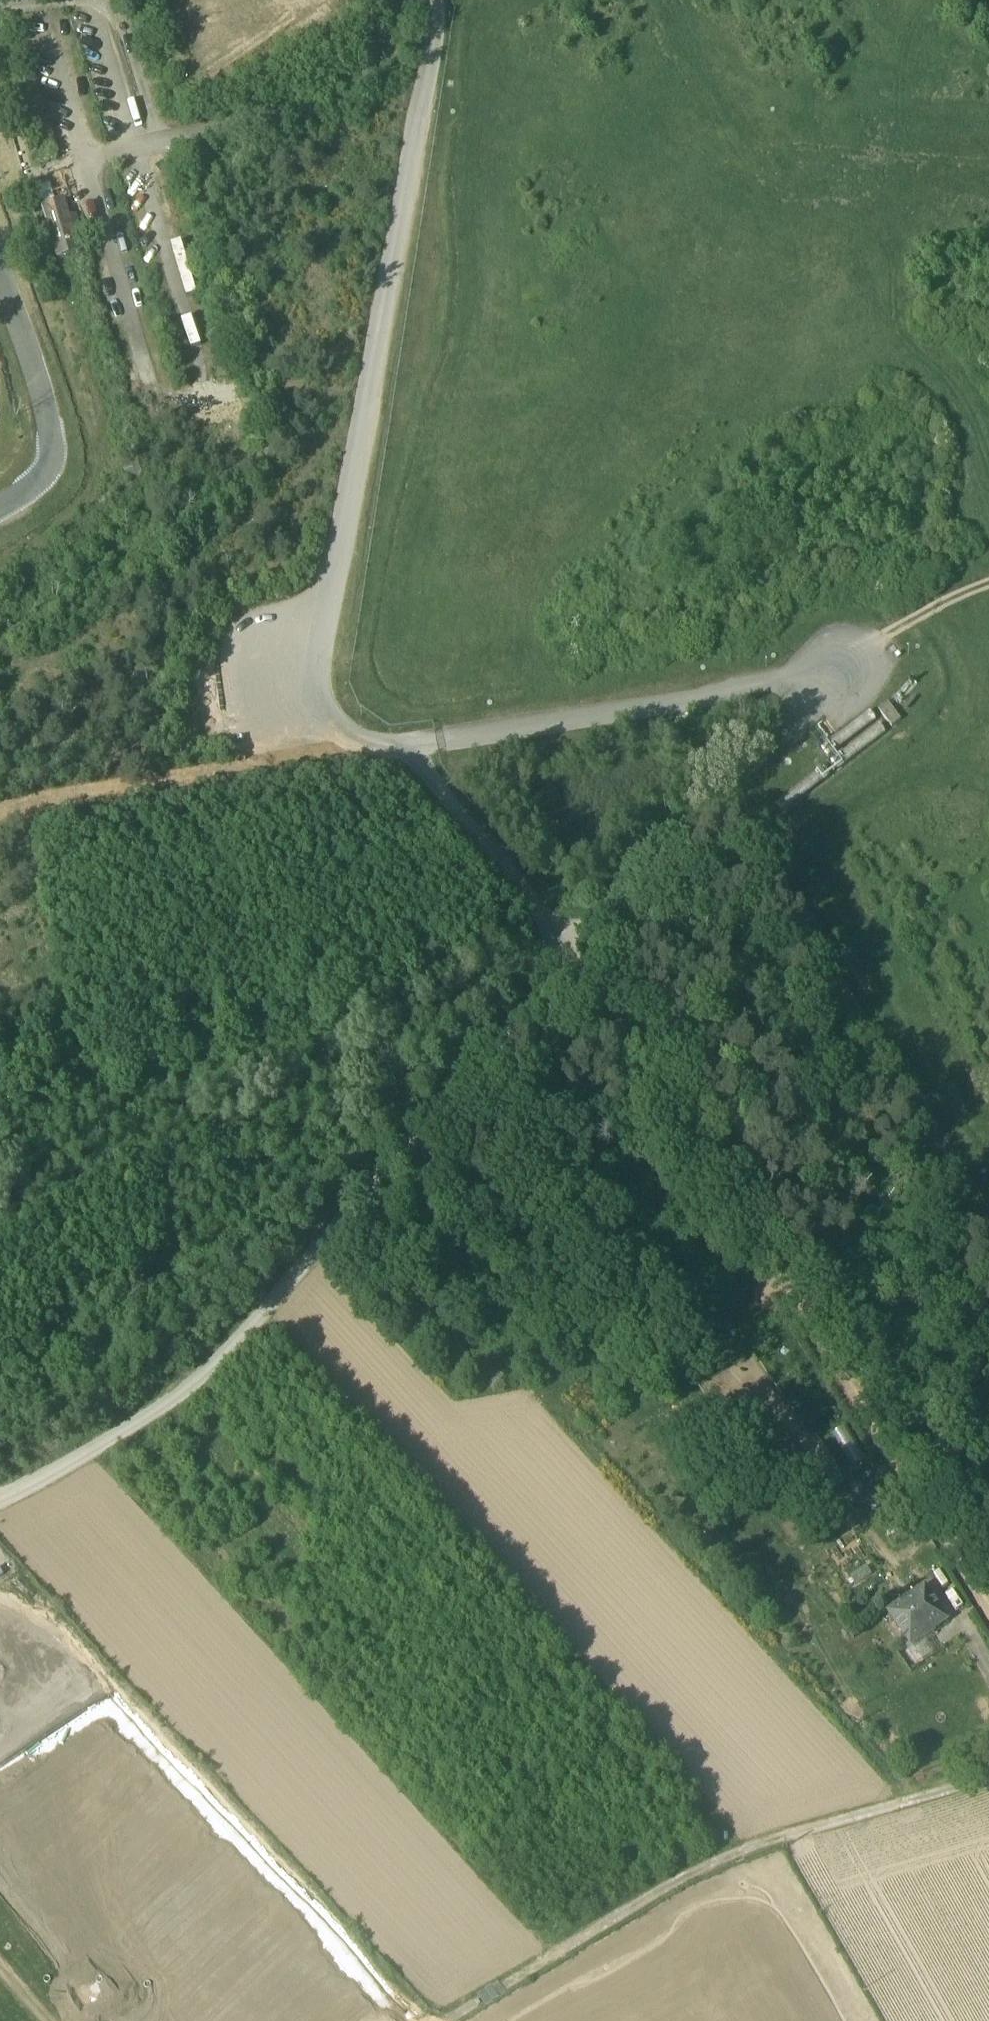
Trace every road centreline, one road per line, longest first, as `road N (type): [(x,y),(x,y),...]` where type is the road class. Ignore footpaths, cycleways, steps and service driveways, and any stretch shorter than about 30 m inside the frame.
road 1 (track): [(401,746),(562,947),(727,810),(988,1212)]
road 2 (track): [(562,947),(539,1002),(175,1404),(0,1503)]
road 3 (track): [(562,947),(988,1592)]
road 4 (track): [(0,818),(357,748)]

